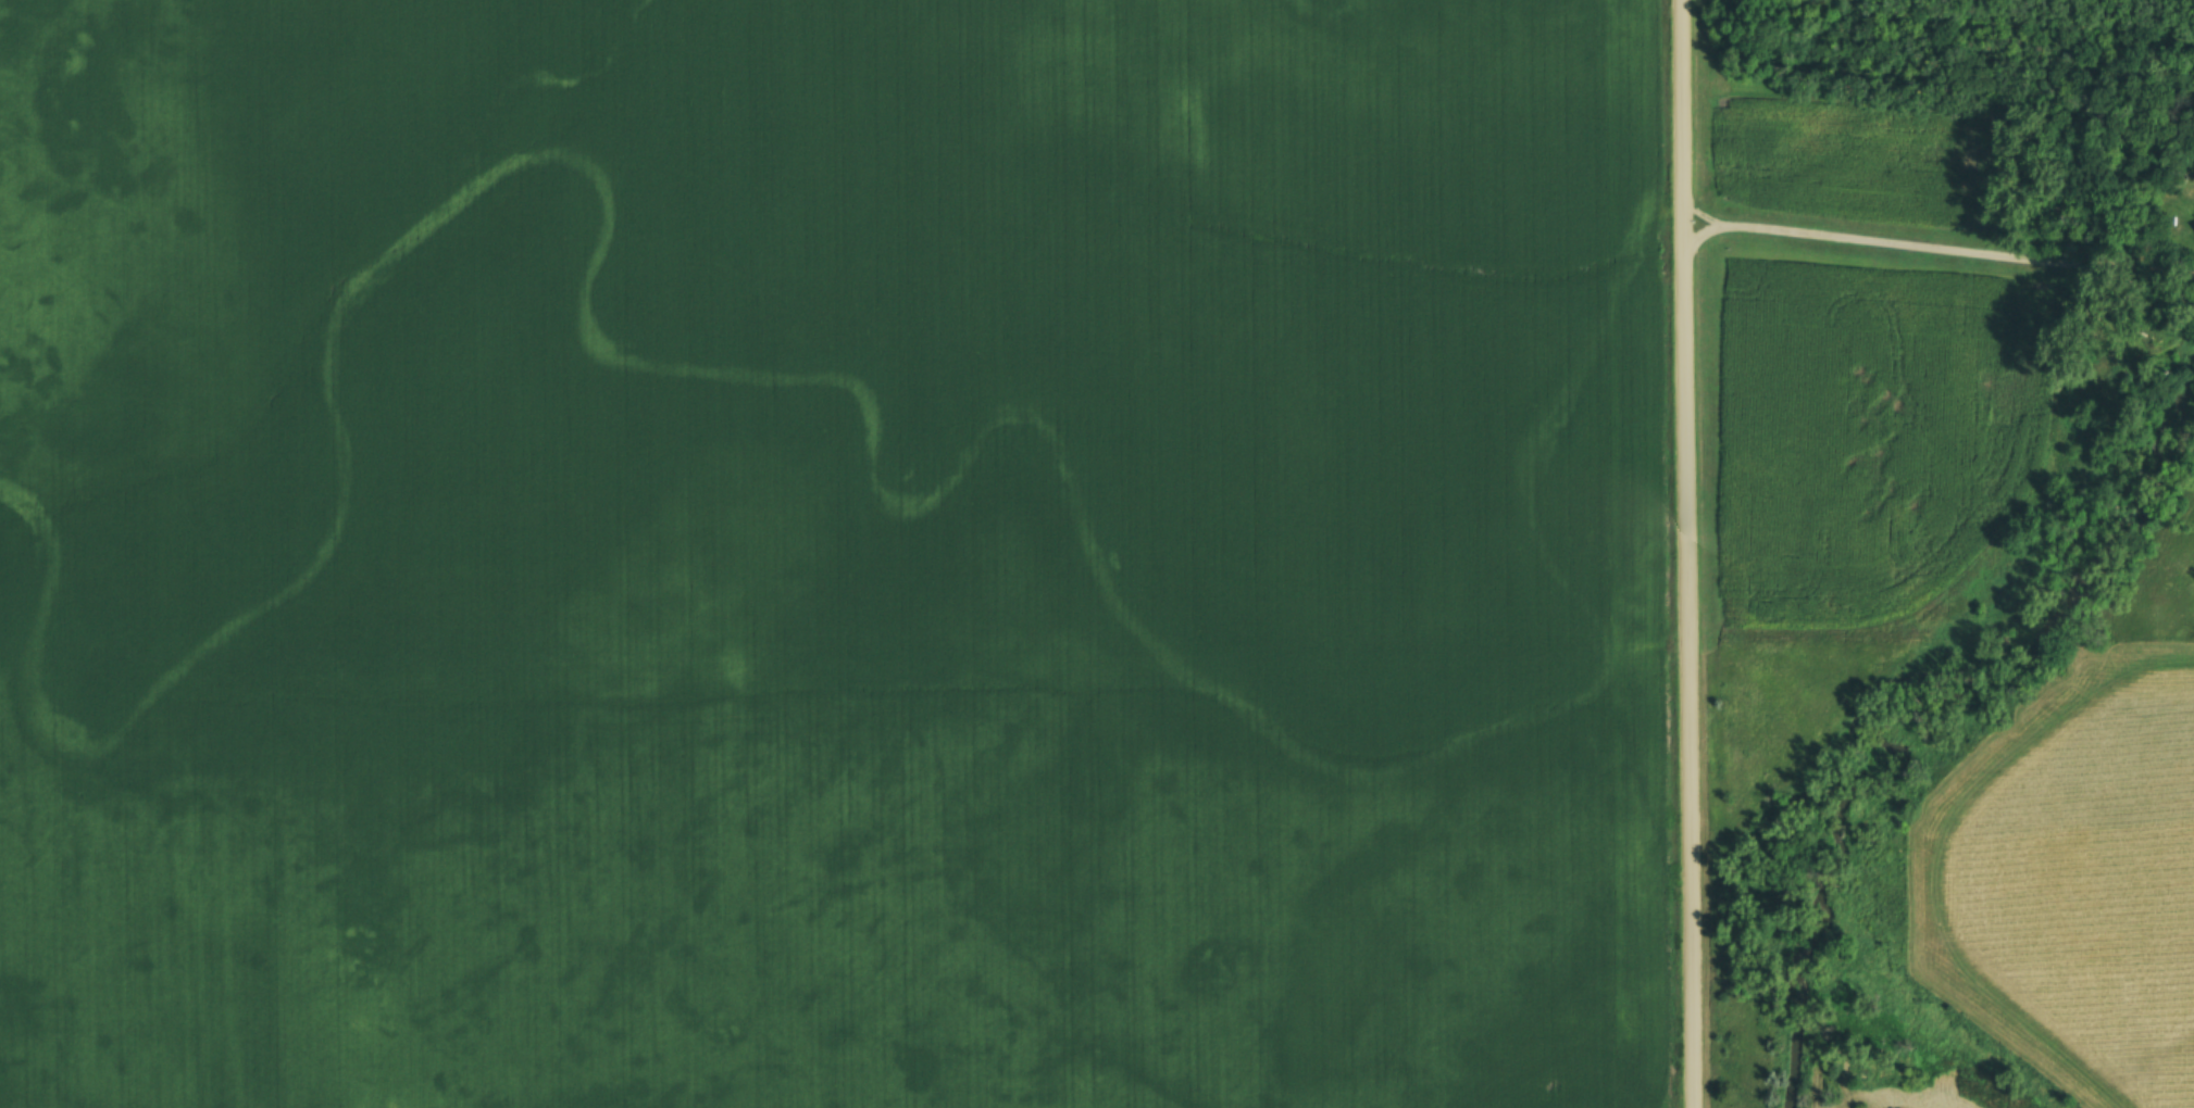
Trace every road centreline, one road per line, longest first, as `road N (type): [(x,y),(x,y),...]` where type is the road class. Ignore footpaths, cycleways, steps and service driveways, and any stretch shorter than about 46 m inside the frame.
road 1 (residential): [(1692,1107),(1683,0)]

